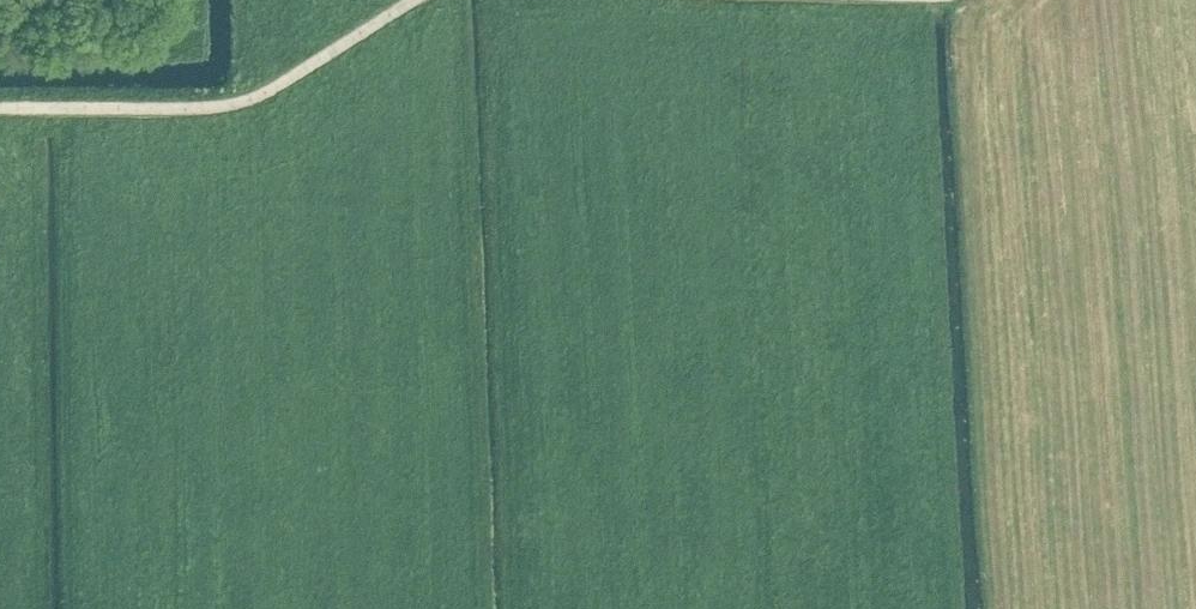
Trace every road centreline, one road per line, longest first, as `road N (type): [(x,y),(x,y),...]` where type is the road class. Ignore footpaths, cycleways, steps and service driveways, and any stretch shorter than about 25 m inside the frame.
road 1 (track): [(410,0),(238,102),(0,105)]

